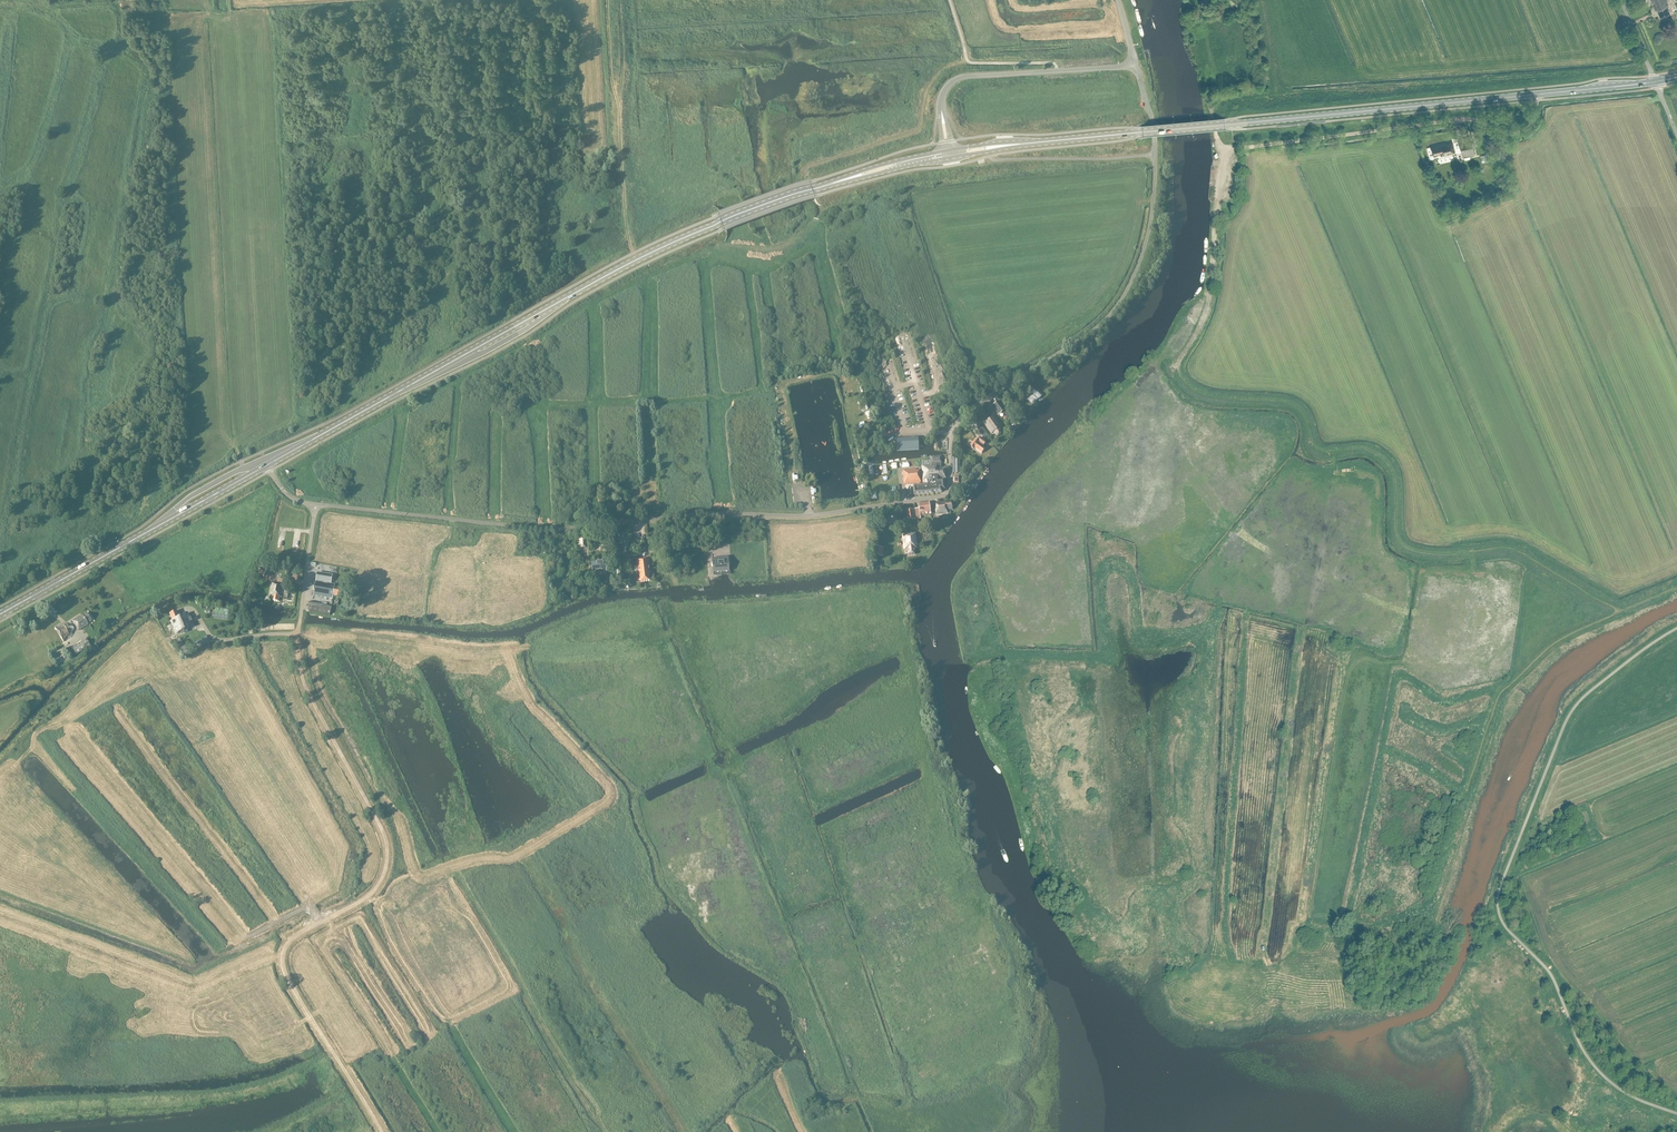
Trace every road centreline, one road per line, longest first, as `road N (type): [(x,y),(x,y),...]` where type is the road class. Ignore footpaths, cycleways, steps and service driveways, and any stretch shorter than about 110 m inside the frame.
road 1 (primary): [(267,465),(644,256),(833,184)]
road 2 (tertiary): [(928,498),(809,516),(721,513),(554,528),(315,505)]
road 3 (track): [(382,1131),(281,965),(294,937),(370,895),(387,860),(381,829),(304,685),(298,649)]
road 4 (tertiary): [(928,498),(947,490),(950,443),(963,415),(1093,331),(1133,277),(1149,227),(1155,168),(1152,122),(1136,66)]
road 5 (primary): [(1020,144),(1535,94)]
road 6 (unclassified): [(1535,94),(1533,122),(1518,134),(1453,120),(1235,150)]
road 7 (primary): [(0,615),(267,465)]
road 8 (track): [(1187,348),(1208,300),(1221,161),(1212,113),(1222,98)]
road 9 (tertiary): [(1136,66),(963,77),(945,89),(941,110)]
road 10 (track): [(637,260),(624,214),(618,102)]
road 11 (unclassified): [(298,649),(315,505)]
road 12 (primary): [(1535,94),(1655,81)]

